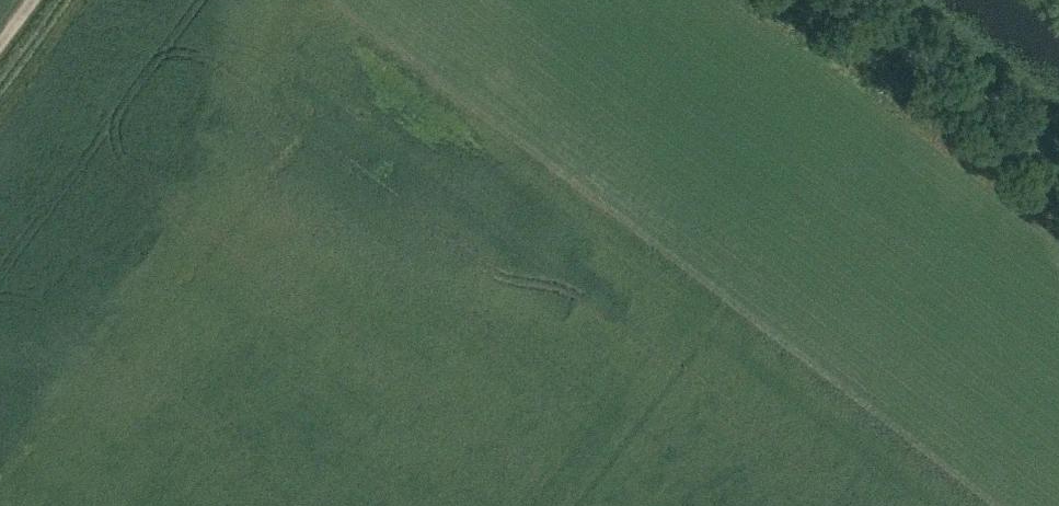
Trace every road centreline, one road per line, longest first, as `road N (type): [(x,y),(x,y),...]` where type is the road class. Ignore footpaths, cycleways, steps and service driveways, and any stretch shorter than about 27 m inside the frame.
road 1 (tertiary): [(1058,156),(853,0)]

